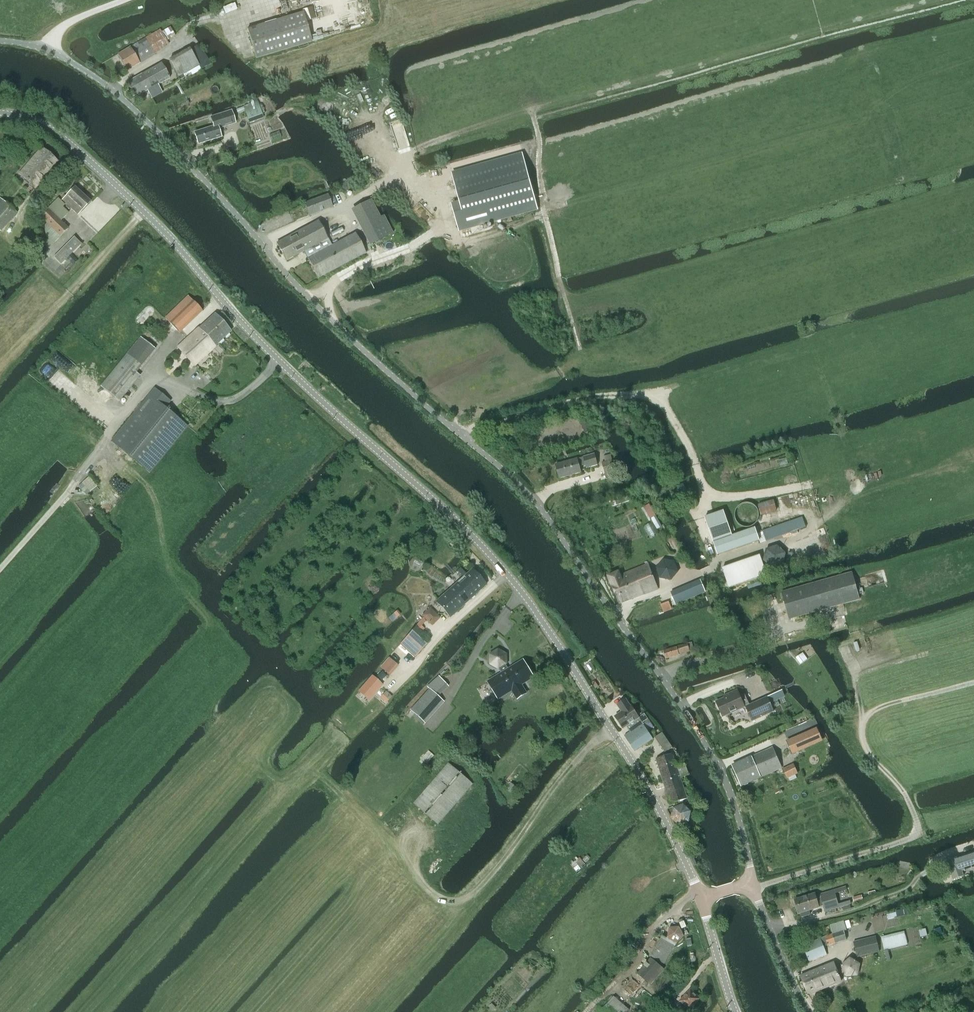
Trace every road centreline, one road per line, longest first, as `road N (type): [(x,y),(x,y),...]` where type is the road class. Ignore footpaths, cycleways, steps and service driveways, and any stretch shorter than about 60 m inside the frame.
road 1 (unclassified): [(752,883),(718,765),(525,490),(370,358),(122,99),(46,50),(0,41)]
road 2 (tertiary): [(699,899),(615,738),(493,558),(264,346),(109,179),(52,130),(0,113)]
road 3 (track): [(754,888),(914,837),(904,792),(863,743),(863,719),(882,706),(973,682)]
road 4 (track): [(946,269),(803,304),(816,340),(951,305)]
road 5 (track): [(803,304),(668,342),(660,304),(567,304),(558,273)]
road 6 (track): [(668,342),(571,365),(450,427)]
road 7 (track): [(462,900),(501,865),(534,813),(608,728)]
road 8 (track): [(0,564),(100,451)]
road 9 (unclassified): [(810,1011),(752,883)]

